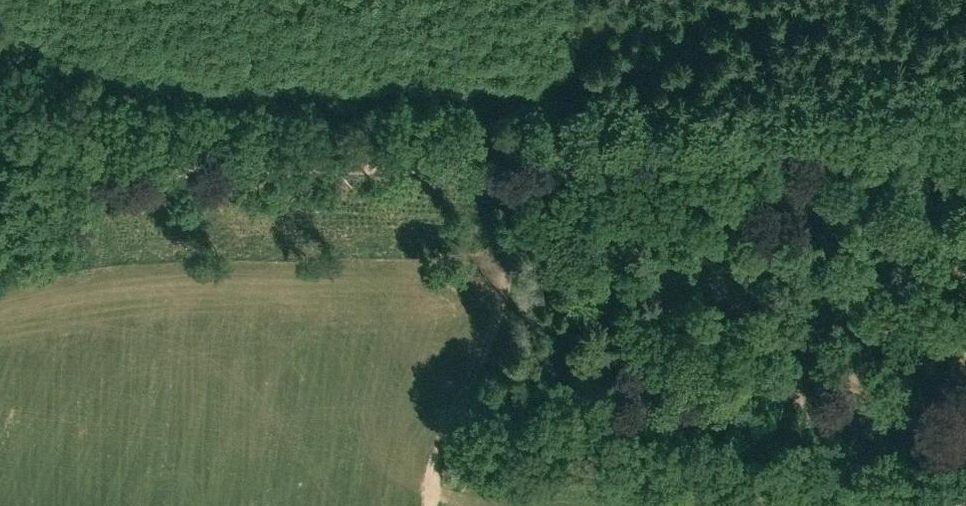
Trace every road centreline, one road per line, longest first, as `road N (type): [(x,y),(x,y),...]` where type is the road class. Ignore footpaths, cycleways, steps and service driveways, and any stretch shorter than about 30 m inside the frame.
road 1 (track): [(965,99),(106,181),(75,217),(0,248)]
road 2 (track): [(439,505),(456,367),(506,303),(536,230),(533,137)]

